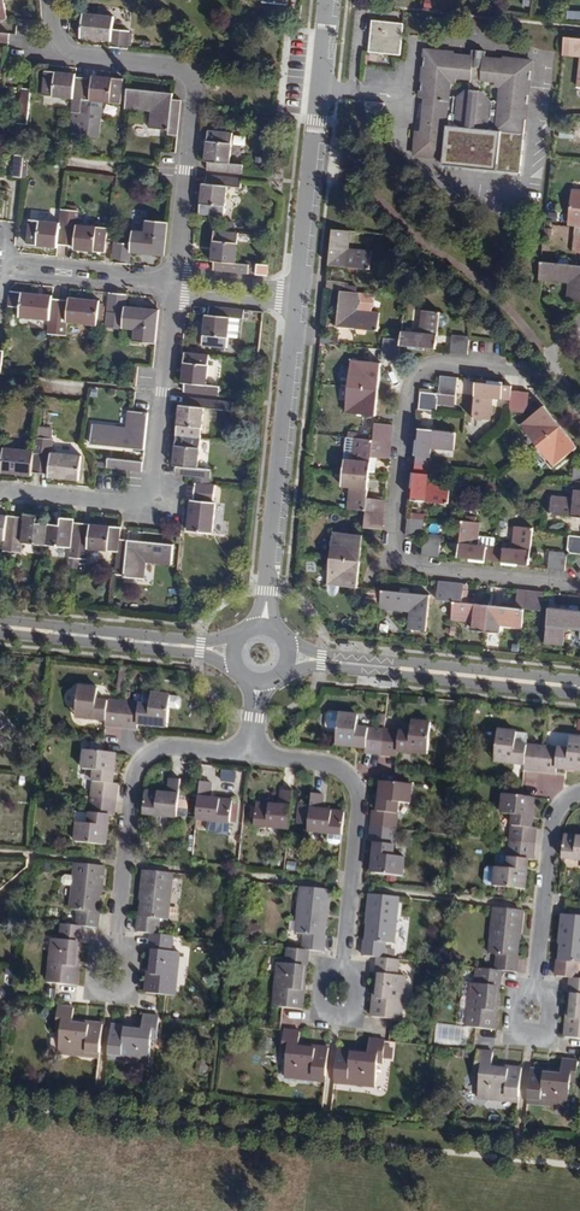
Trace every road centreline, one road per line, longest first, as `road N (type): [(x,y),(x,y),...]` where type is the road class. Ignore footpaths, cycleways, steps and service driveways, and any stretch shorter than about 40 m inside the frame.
road 1 (residential): [(579,584),(390,565),(409,393),(422,372),(443,365),(508,369)]
road 2 (residential): [(51,0),(49,53),(170,68),(189,75),(195,88),(173,282)]
road 3 (residential): [(0,487),(141,502),(153,496),(173,282)]
road 4 (tertiary): [(296,297),(262,627)]
road 5 (residential): [(248,757),(328,767),(348,774),(356,793),(338,971)]
road 6 (residential): [(248,757),(165,747),(146,756),(134,776),(114,947)]
road 7 (tertiary): [(330,0),(296,297)]
road 8 (tertiary): [(579,689),(287,657)]
road 9 (tertiary): [(233,651),(0,627)]
road 10 (residential): [(533,993),(549,813),(579,794)]
road 11 (residential): [(173,282),(9,265)]
road 12 (residential): [(338,971),(320,969),(315,1011),(354,1015),(359,973)]
road 13 (residential): [(114,947),(97,945),(92,988),(124,991),(129,948)]
road 14 (residential): [(296,297),(173,282)]
road 15 (residential): [(549,994),(545,1032),(514,1029),(518,991),(533,993)]

